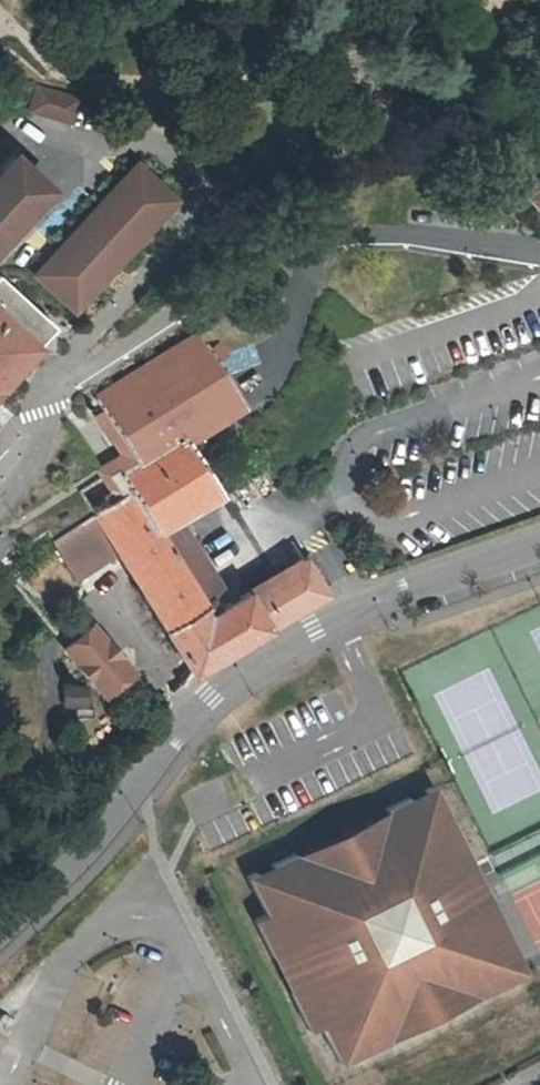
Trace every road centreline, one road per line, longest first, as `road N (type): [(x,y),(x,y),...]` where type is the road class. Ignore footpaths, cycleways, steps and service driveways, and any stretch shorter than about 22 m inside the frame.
road 1 (residential): [(0,931),(94,841),(191,718),(238,676),(334,621),(539,545)]

